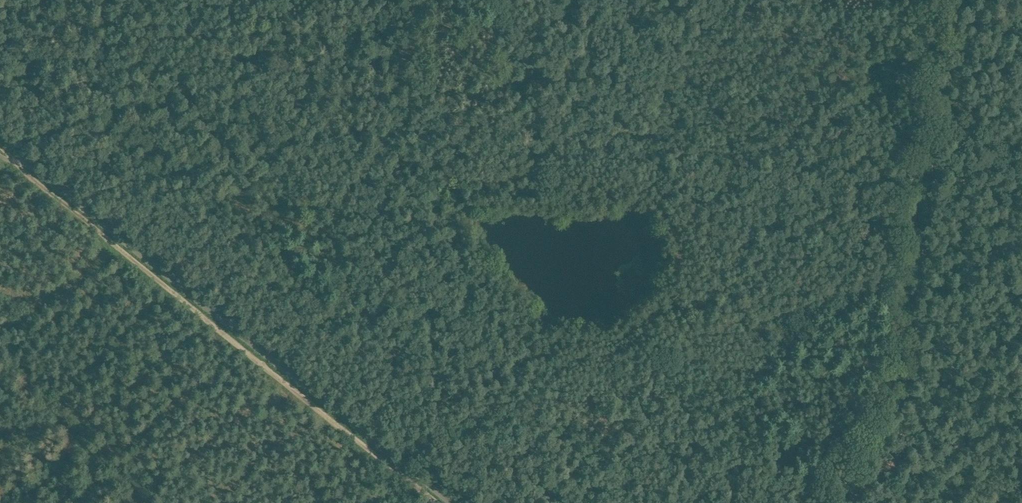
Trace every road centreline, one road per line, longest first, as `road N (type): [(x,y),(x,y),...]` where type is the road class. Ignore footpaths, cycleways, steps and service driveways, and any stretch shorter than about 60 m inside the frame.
road 1 (track): [(441,502),(118,247)]
road 2 (track): [(118,247),(0,152)]
road 3 (track): [(0,332),(118,247)]

